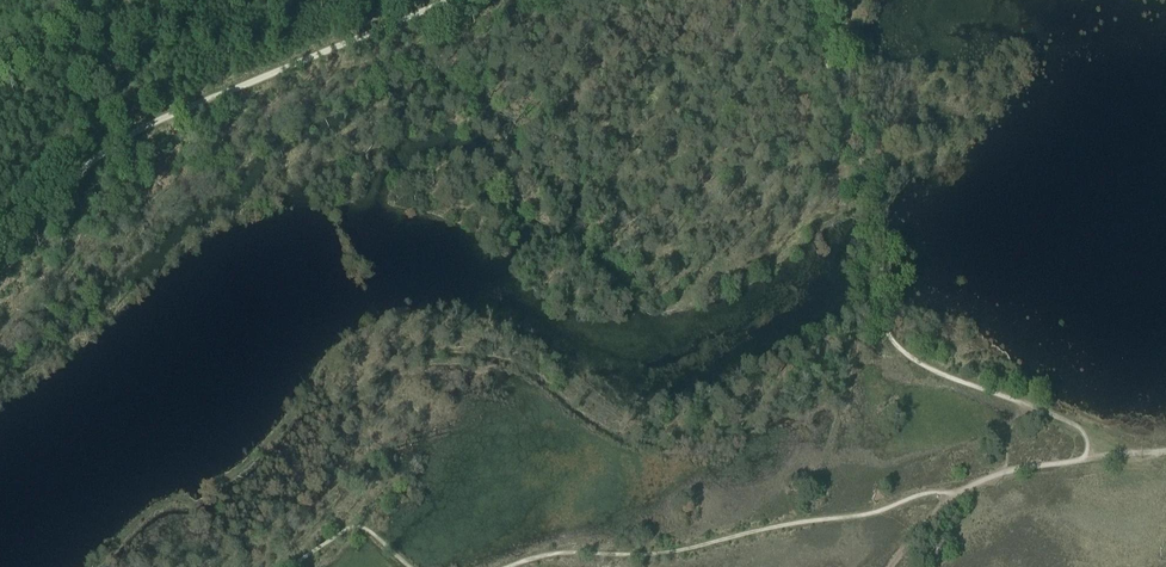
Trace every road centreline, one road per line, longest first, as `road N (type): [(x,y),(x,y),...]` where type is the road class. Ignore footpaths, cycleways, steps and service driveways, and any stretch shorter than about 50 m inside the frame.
road 1 (track): [(804,0),(874,195),(886,331),(944,375),(1077,426),(1088,443),(1083,460)]
road 2 (track): [(0,250),(129,135),(451,0)]
road 3 (track): [(1083,460),(970,486),(891,566)]

